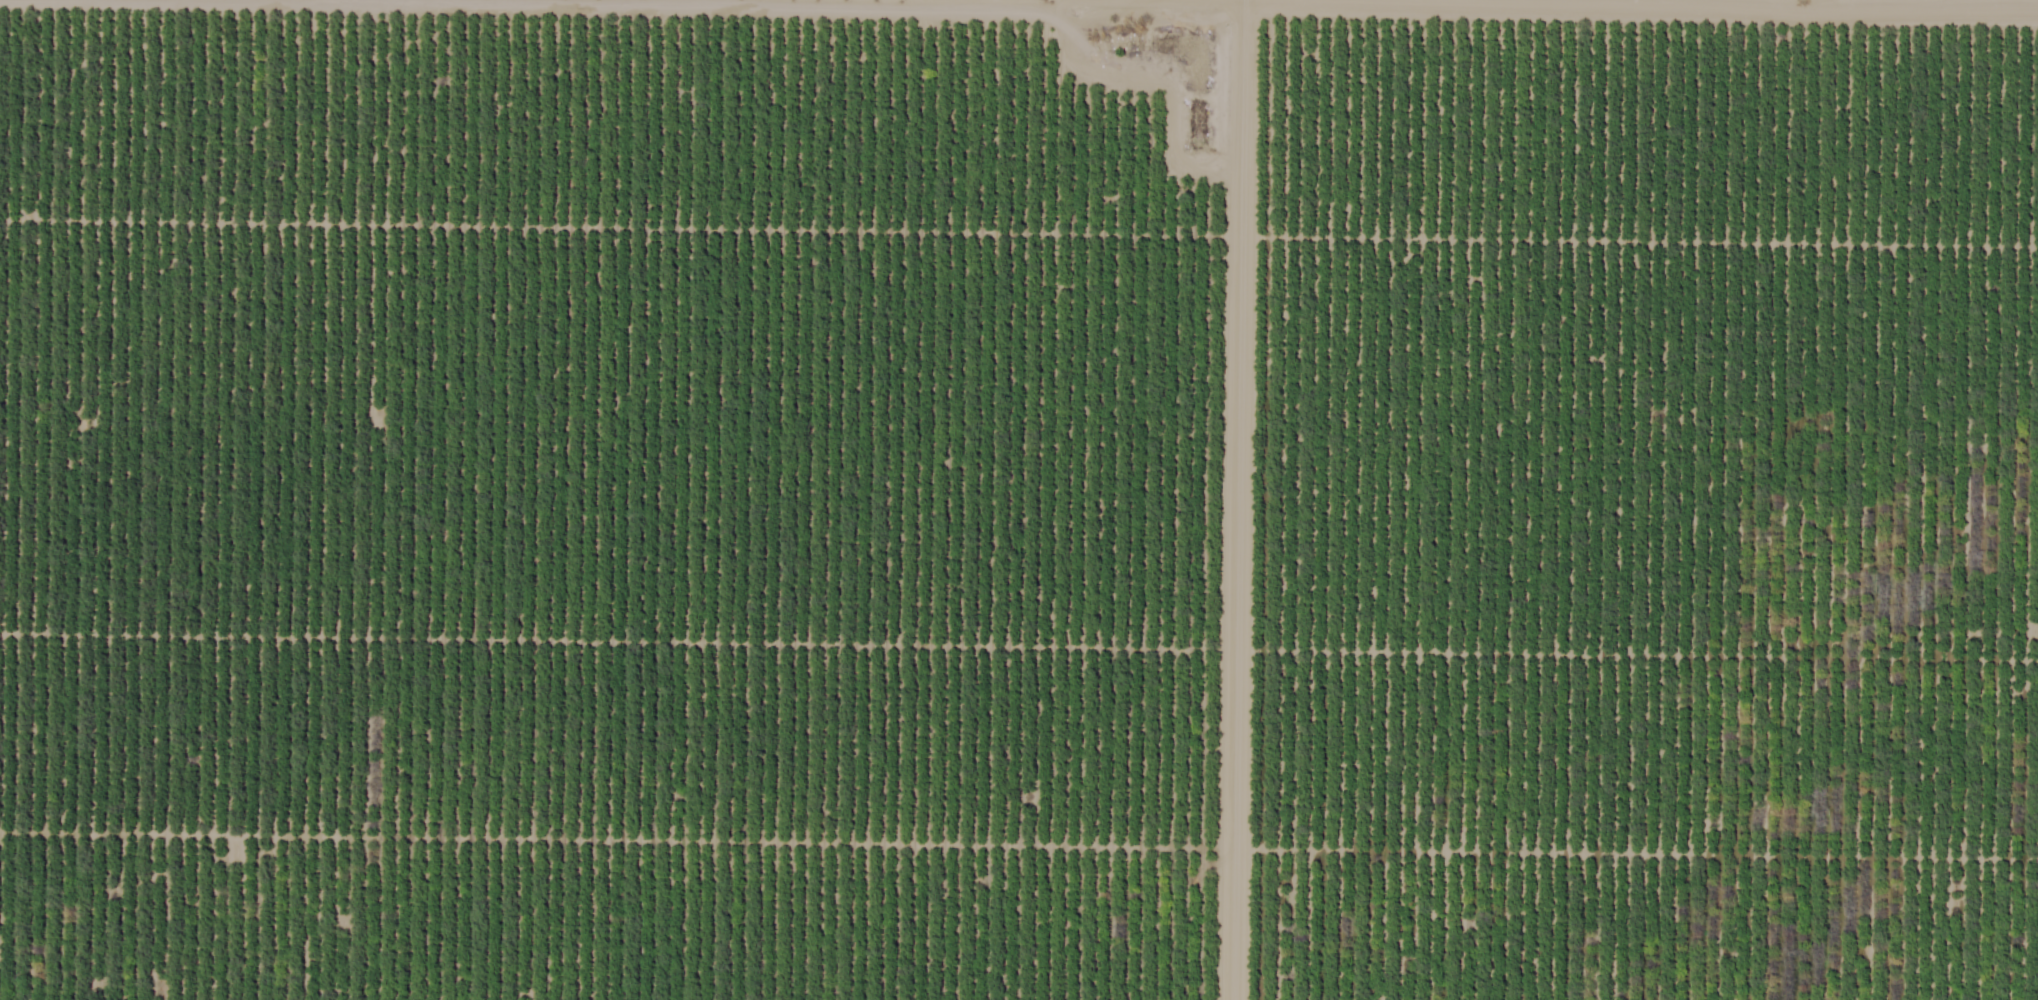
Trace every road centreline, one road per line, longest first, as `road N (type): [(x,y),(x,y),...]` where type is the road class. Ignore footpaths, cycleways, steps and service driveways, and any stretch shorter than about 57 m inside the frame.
road 1 (tertiary): [(1254,999),(1255,0)]

